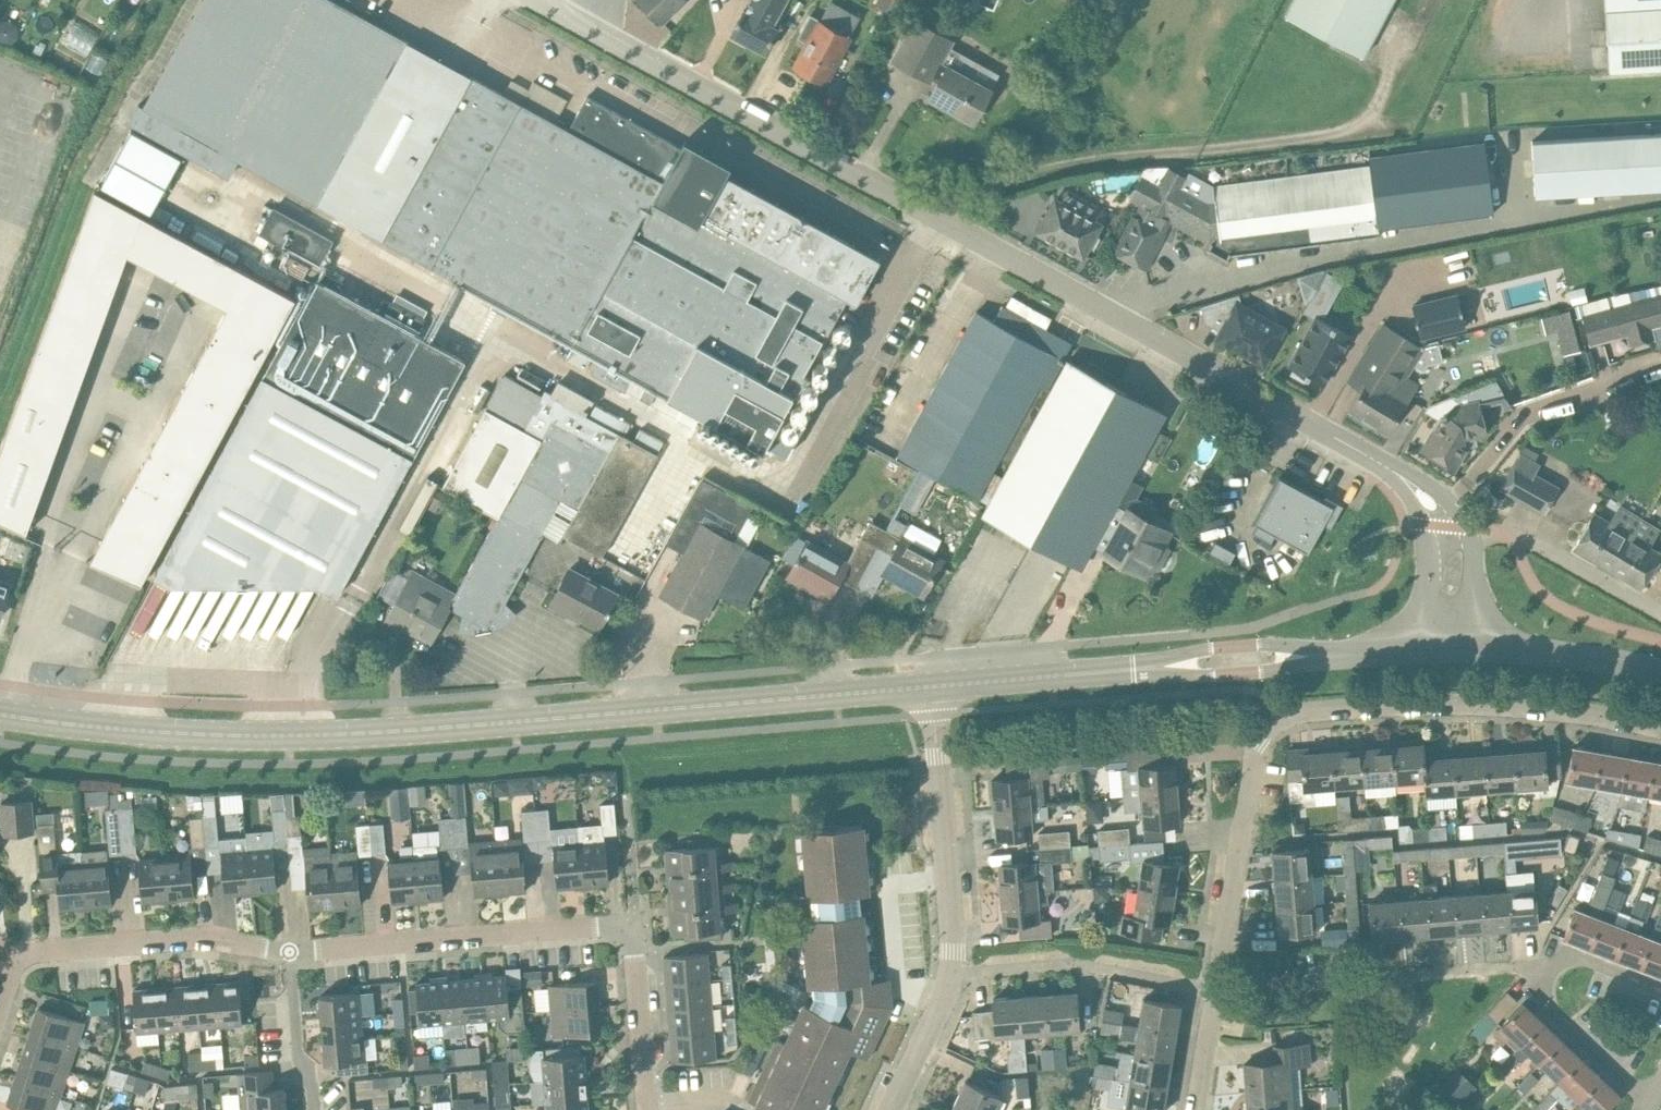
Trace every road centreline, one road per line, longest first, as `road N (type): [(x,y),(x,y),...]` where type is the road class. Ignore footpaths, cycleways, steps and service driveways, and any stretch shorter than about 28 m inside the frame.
road 1 (unclassified): [(1395,473),(542,0)]
road 2 (secondary): [(934,686),(288,736),(0,714)]
road 3 (residential): [(1217,988),(1255,758),(1285,713),(1464,704),(1551,709),(1660,730)]
road 4 (residential): [(293,951),(633,922)]
road 5 (residential): [(1217,988),(1551,972)]
road 6 (residential): [(0,1012),(20,960),(40,953),(203,937),(293,951)]
road 7 (residential): [(950,975),(934,686)]
road 8 (residential): [(950,975),(1099,965),(1217,988)]
road 9 (secondary): [(1355,654),(1277,644),(1211,648),(1133,669)]
road 10 (secondary): [(1133,669),(1213,677),(1355,654)]
road 11 (secondary): [(1660,669),(1521,647),(1451,646)]
road 12 (residential): [(1660,615),(1538,547),(1509,538),(1471,544)]
road 13 (secondary): [(934,686),(1133,669)]
road 14 (residential): [(645,1109),(633,922)]
road 15 (residential): [(1551,972),(1540,992),(1546,1006),(1650,1102)]
road 16 (residential): [(314,1109),(297,1051),(293,951)]
road 17 (residential): [(894,1109),(950,975)]
road 18 (residential): [(633,922),(624,798)]
road 19 (residential): [(1197,1109),(1217,988)]
road 20 (residential): [(1660,988),(1569,954),(1551,972)]

